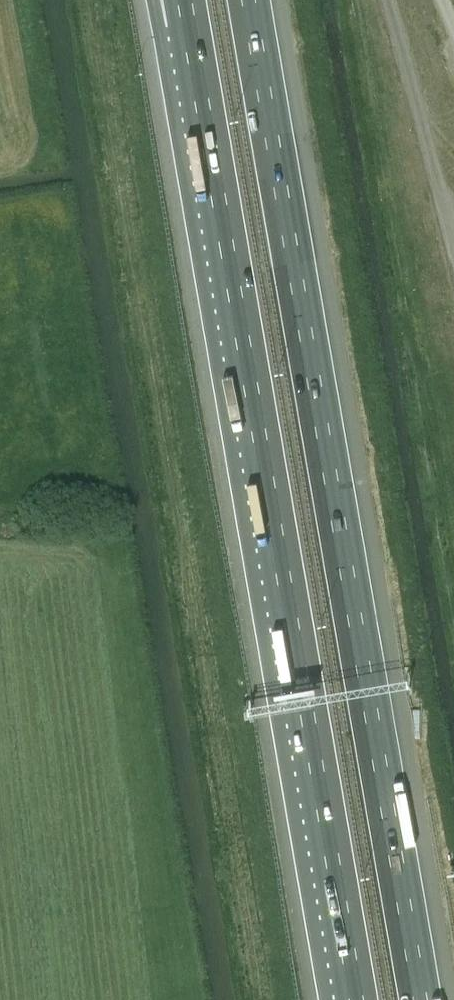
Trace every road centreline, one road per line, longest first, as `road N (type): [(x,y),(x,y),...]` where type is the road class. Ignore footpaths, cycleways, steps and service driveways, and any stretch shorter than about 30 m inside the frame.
road 1 (motorway): [(422,999),(251,0)]
road 2 (motorway): [(190,24),(357,999)]

